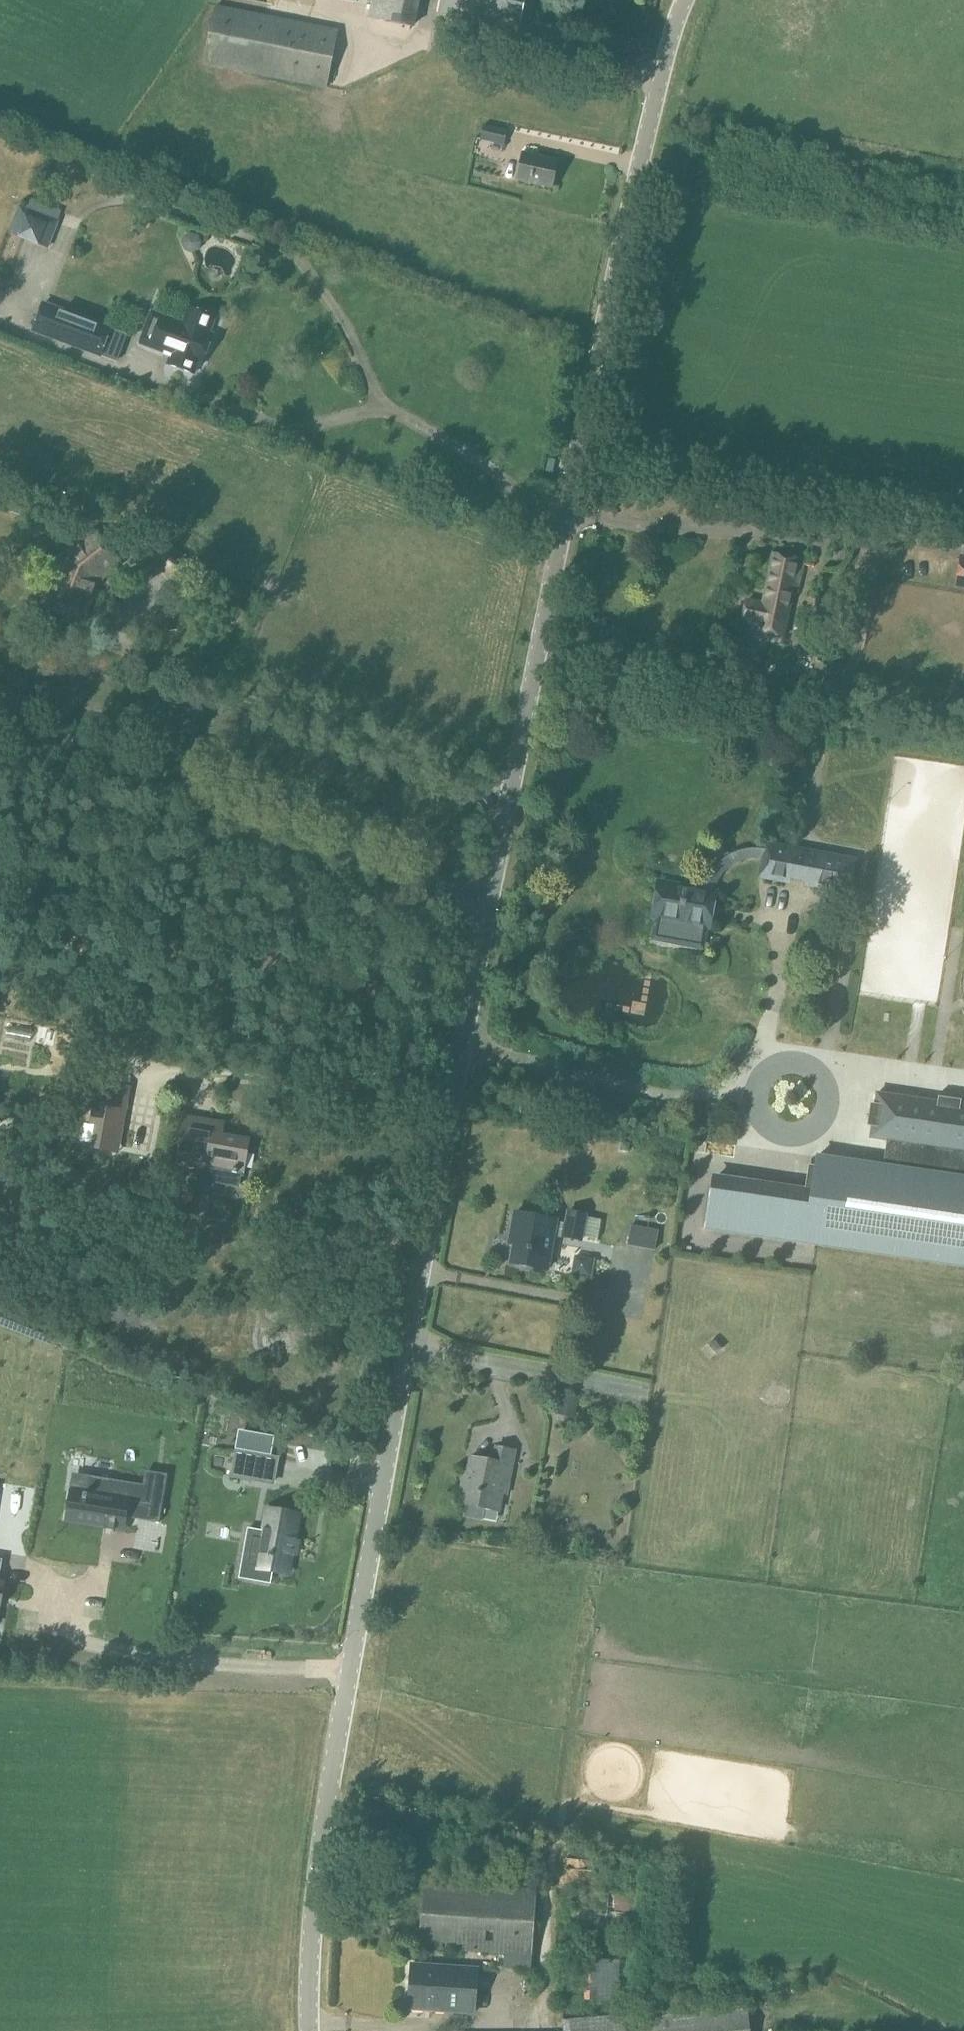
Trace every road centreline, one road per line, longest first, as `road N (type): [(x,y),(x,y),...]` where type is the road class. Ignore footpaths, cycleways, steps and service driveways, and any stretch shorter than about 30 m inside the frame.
road 1 (unclassified): [(309,2030),(314,1869),(487,904)]
road 2 (unclassified): [(487,904),(644,141),(683,0)]
road 3 (unclassified): [(487,904),(0,721)]

